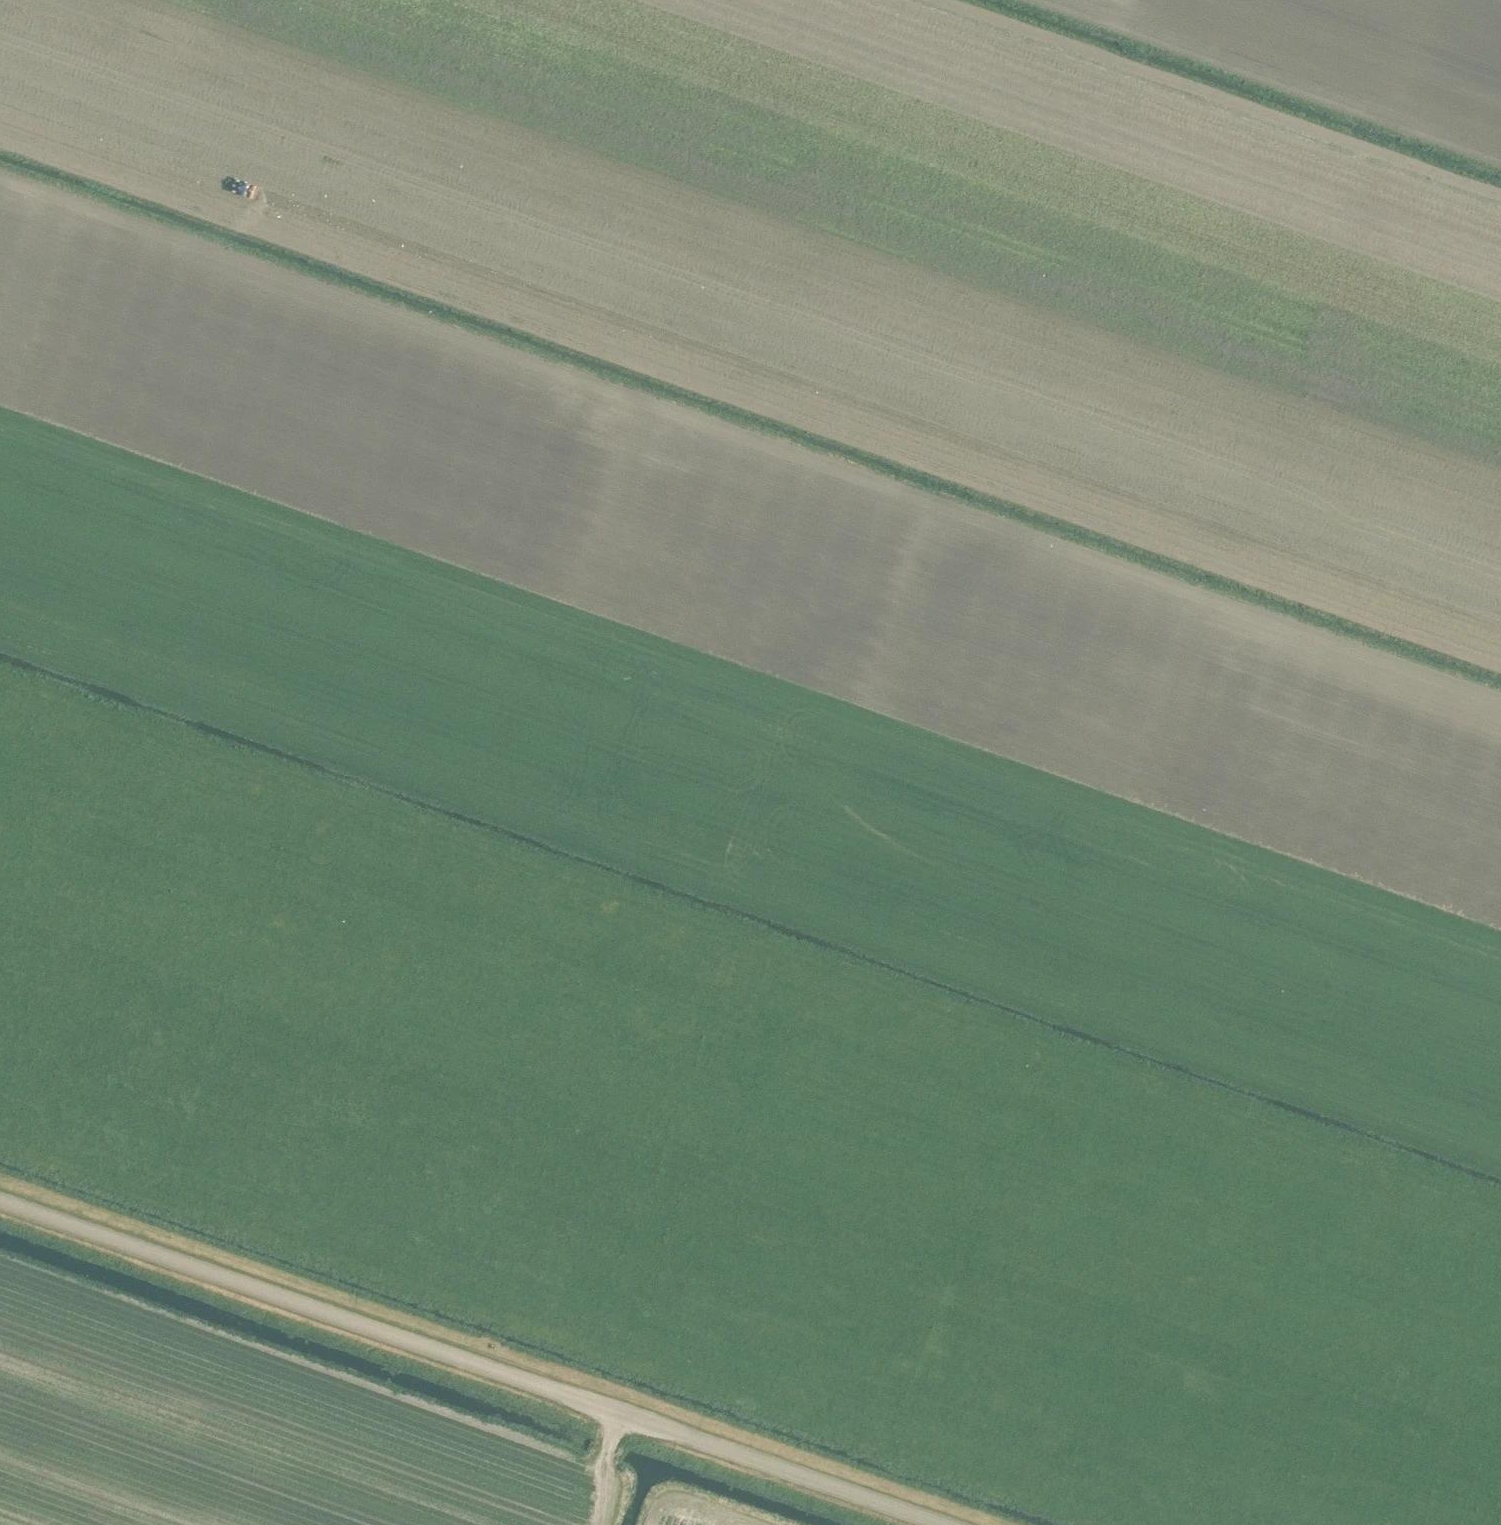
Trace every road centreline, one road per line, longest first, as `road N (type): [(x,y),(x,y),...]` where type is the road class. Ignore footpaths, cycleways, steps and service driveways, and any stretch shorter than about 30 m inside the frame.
road 1 (tertiary): [(941,1524),(0,1200)]

